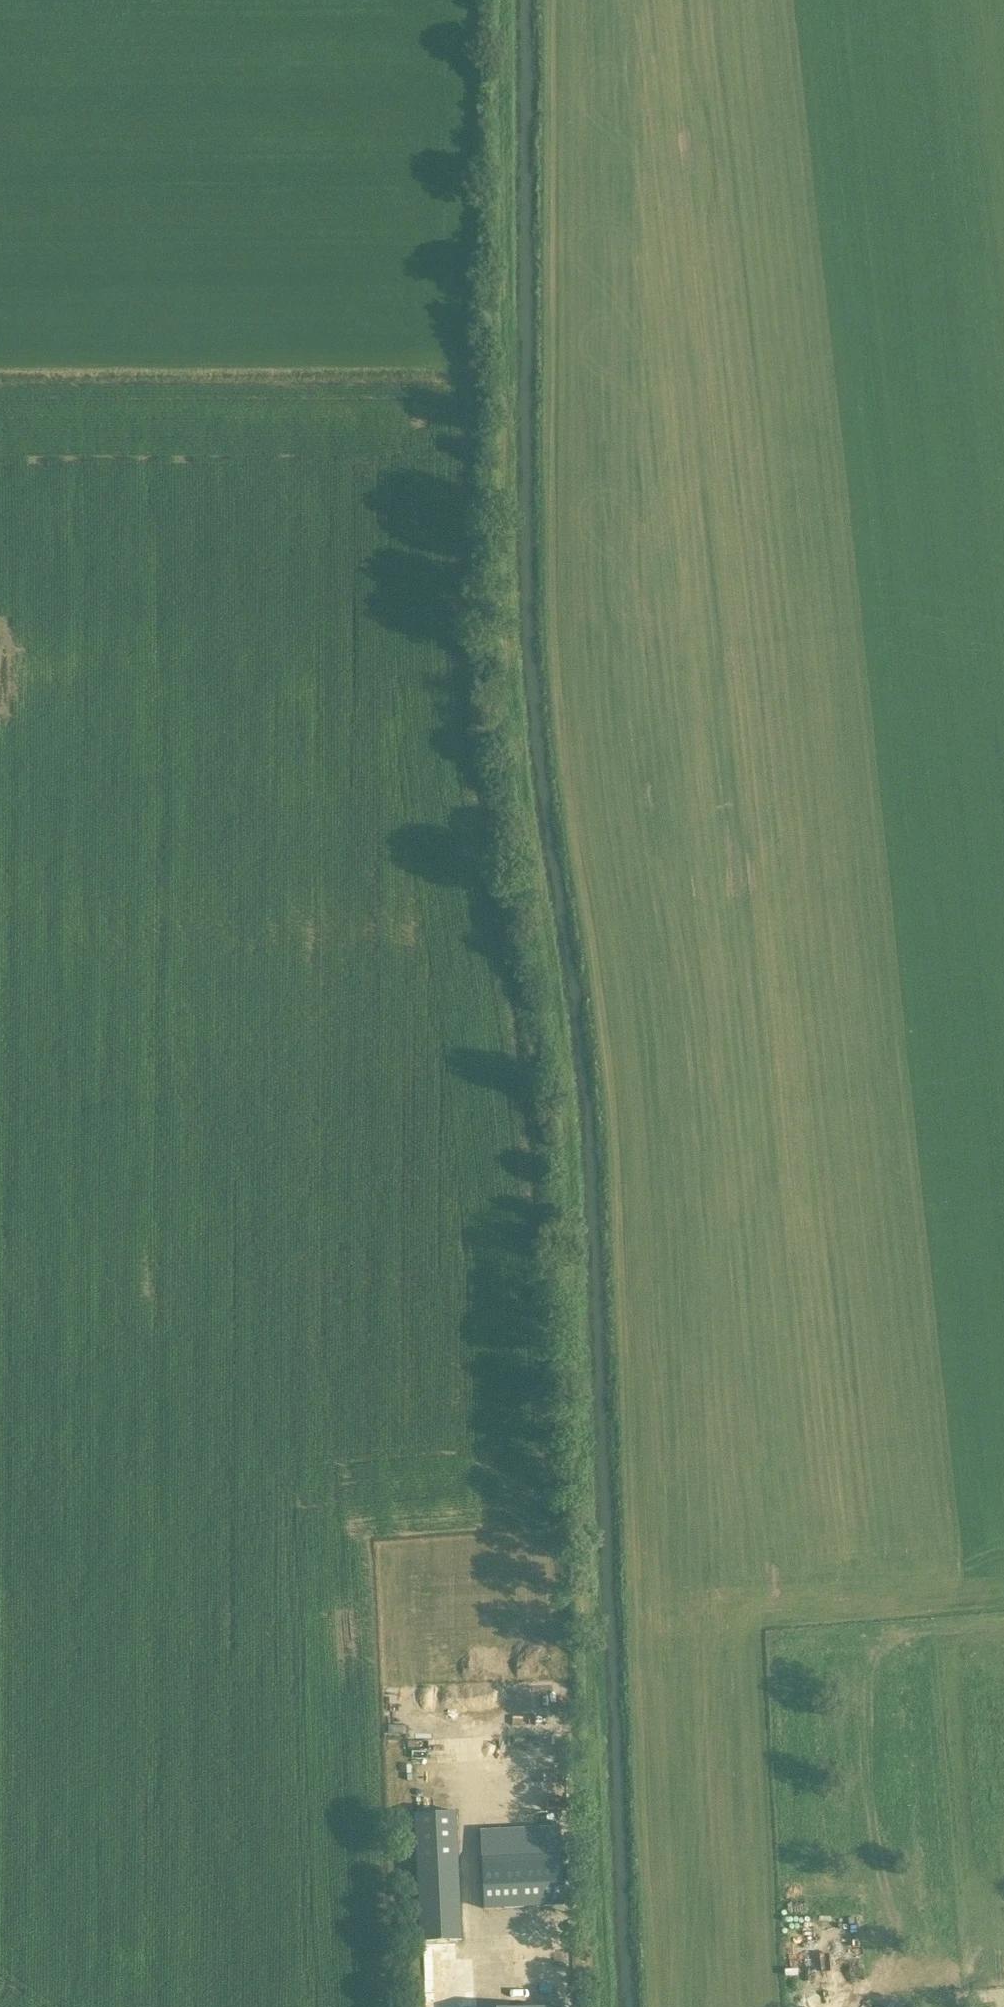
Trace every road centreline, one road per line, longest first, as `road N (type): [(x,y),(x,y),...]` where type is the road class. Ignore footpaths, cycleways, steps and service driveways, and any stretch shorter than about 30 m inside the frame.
road 1 (track): [(756,2006),(745,1652),(748,1625),(782,1601)]

